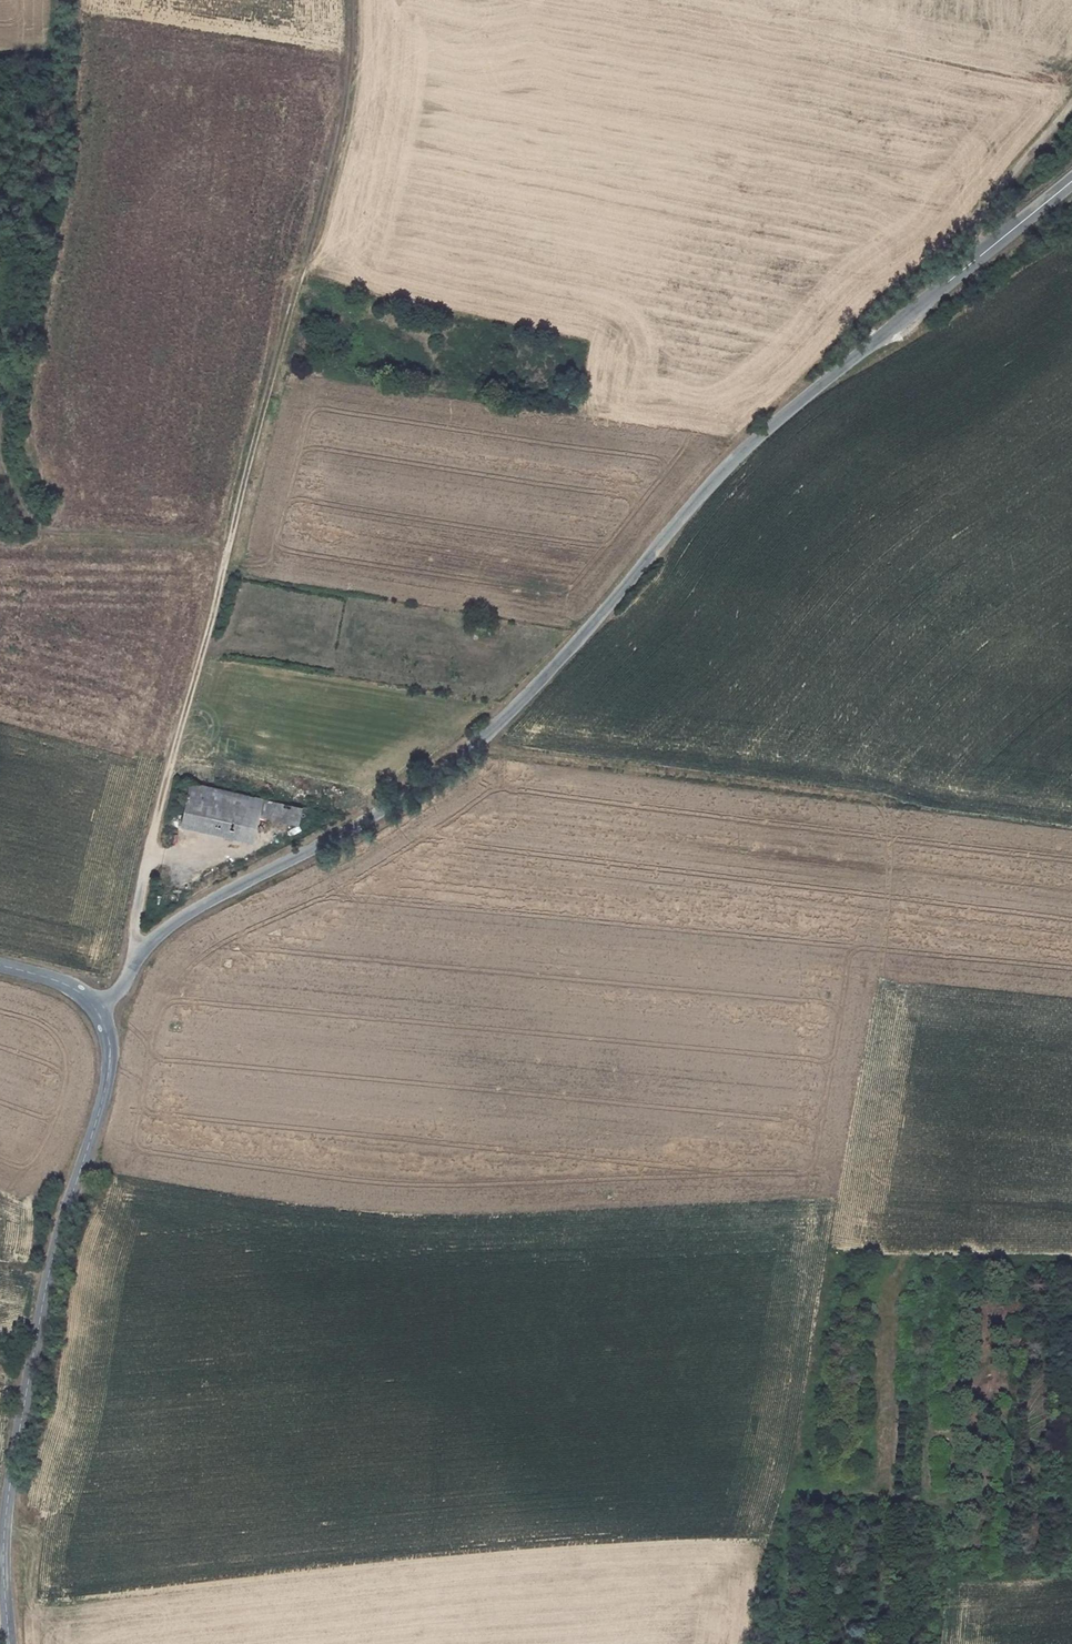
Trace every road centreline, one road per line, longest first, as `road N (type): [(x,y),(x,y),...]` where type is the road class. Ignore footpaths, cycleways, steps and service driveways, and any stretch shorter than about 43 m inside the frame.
road 1 (unclassified): [(105,1009),(177,919),(345,834),(423,785),(502,719),(758,439),(1071,178)]
road 2 (track): [(134,967),(159,841),(341,142),(354,0)]
road 3 (unclassified): [(14,1643),(5,1567),(9,1500),(64,1224),(115,1040),(105,1009)]
road 4 (track): [(986,249),(977,224),(995,192),(1071,104)]

